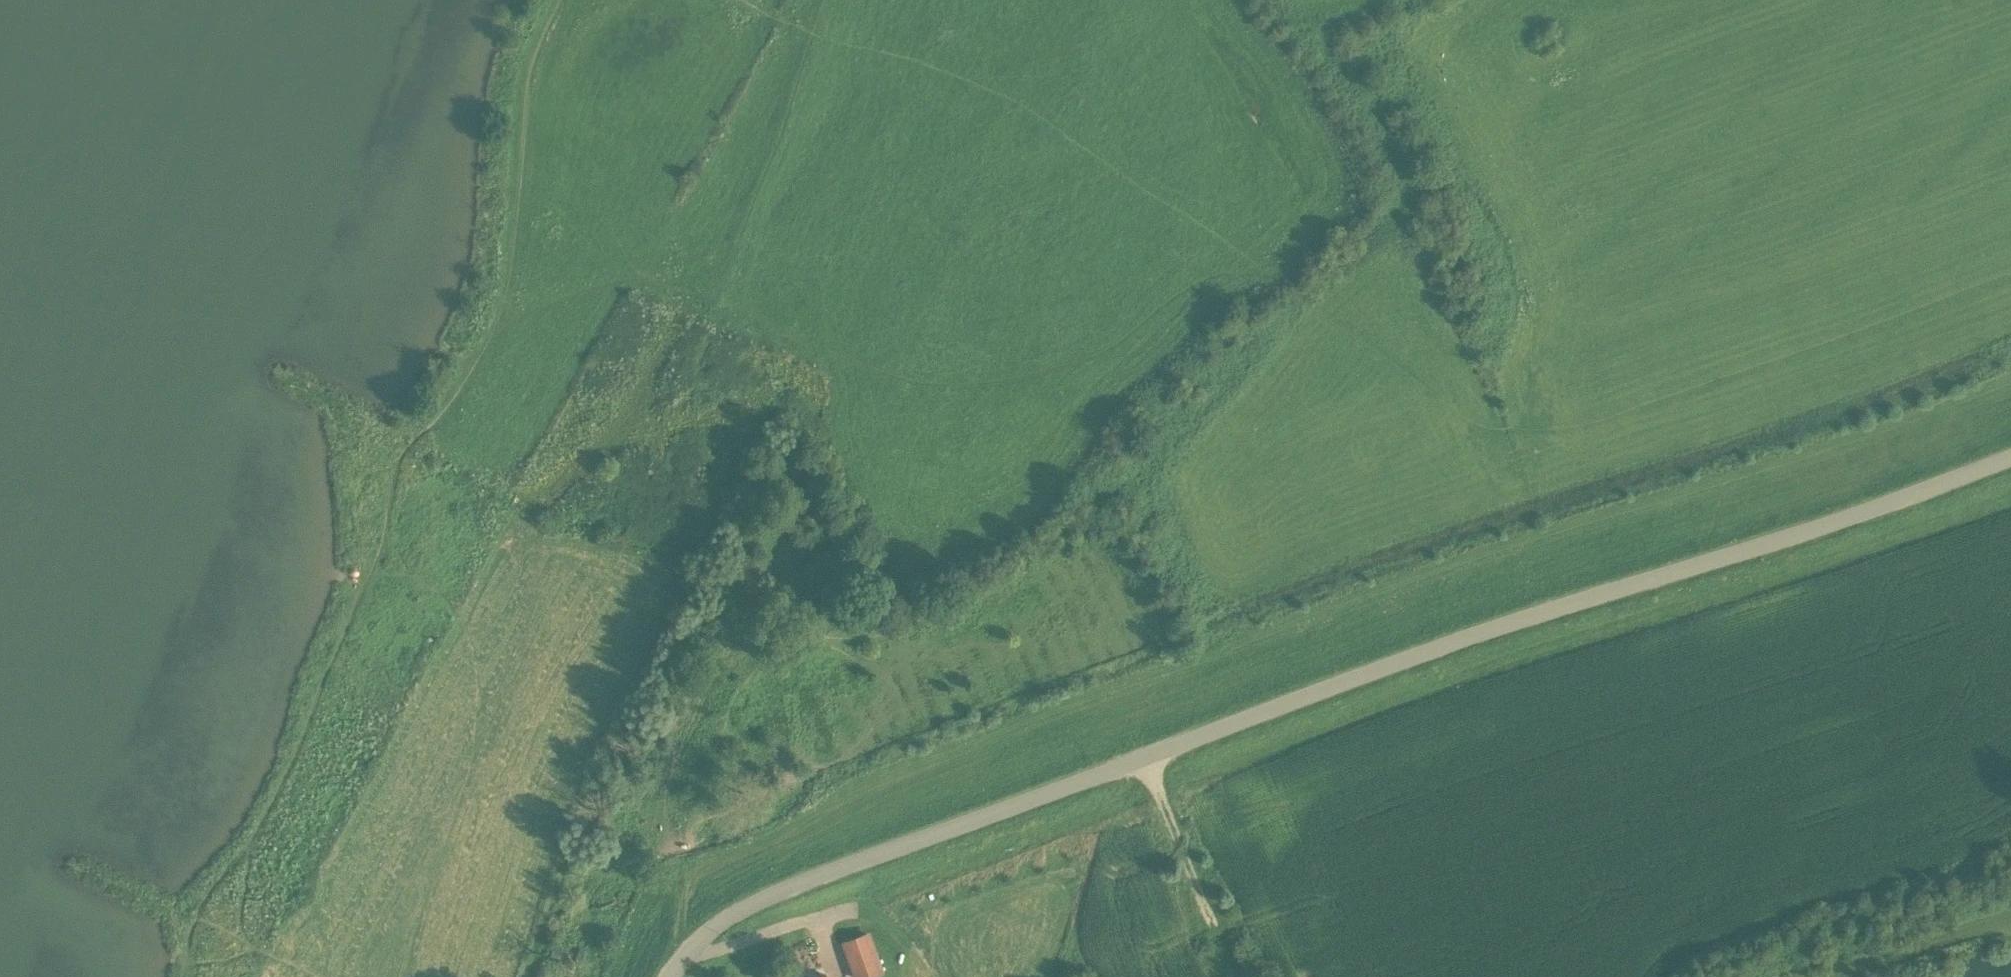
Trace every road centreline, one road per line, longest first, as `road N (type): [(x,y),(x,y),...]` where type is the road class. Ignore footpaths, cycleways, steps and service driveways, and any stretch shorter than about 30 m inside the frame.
road 1 (unclassified): [(672,976),(722,922),(796,883),(2010,450)]
road 2 (track): [(1140,759),(1218,943)]

